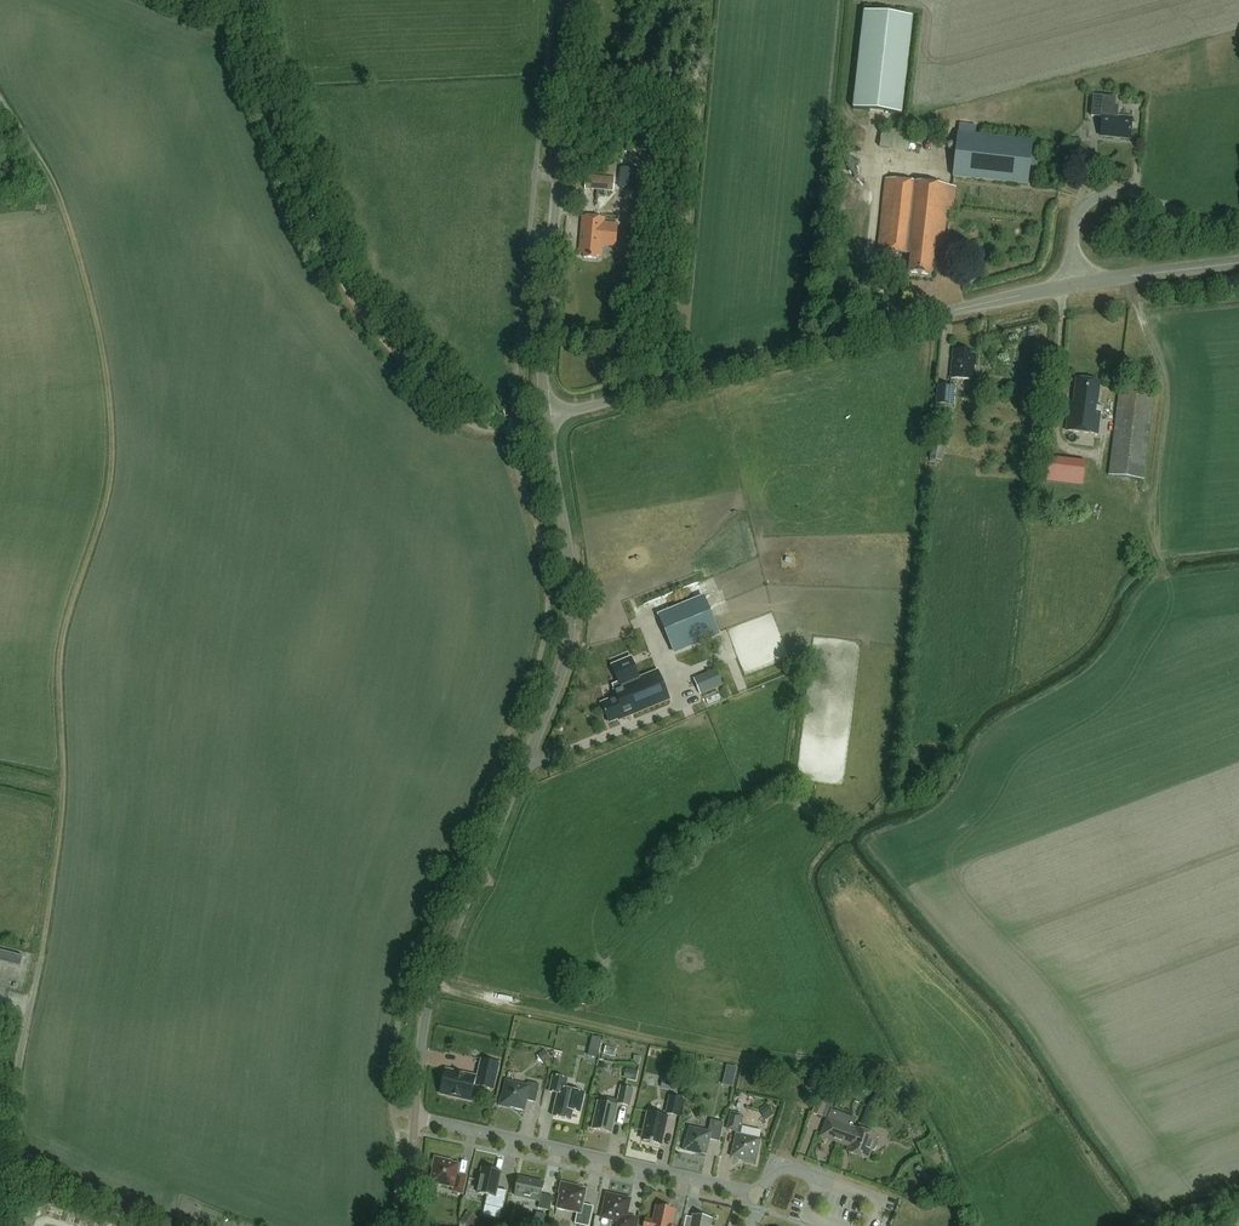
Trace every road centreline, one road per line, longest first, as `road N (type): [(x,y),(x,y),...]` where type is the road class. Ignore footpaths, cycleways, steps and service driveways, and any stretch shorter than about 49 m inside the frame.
road 1 (track): [(0,100),(61,202),(78,253),(104,356),(114,447),(100,527),(62,643),(63,805),(41,960)]
road 2 (unclassified): [(416,1116),(434,982),(566,660),(571,566),(547,420)]
road 3 (track): [(246,0),(258,79),(311,218),(360,313),(437,398),(478,428),(510,431),(547,420)]
road 4 (unclassified): [(547,420),(1077,285)]
road 5 (unclassified): [(547,420),(542,371),(576,0)]
road 6 (residential): [(760,1195),(416,1116)]
road 7 (residential): [(14,1225),(16,1079),(41,960)]
road 8 (residential): [(1077,285),(1075,224),(1105,194),(1238,224)]
road 9 (residential): [(873,1225),(882,1201),(775,1164),(760,1195)]
road 10 (unclassified): [(1077,285),(1238,263)]

